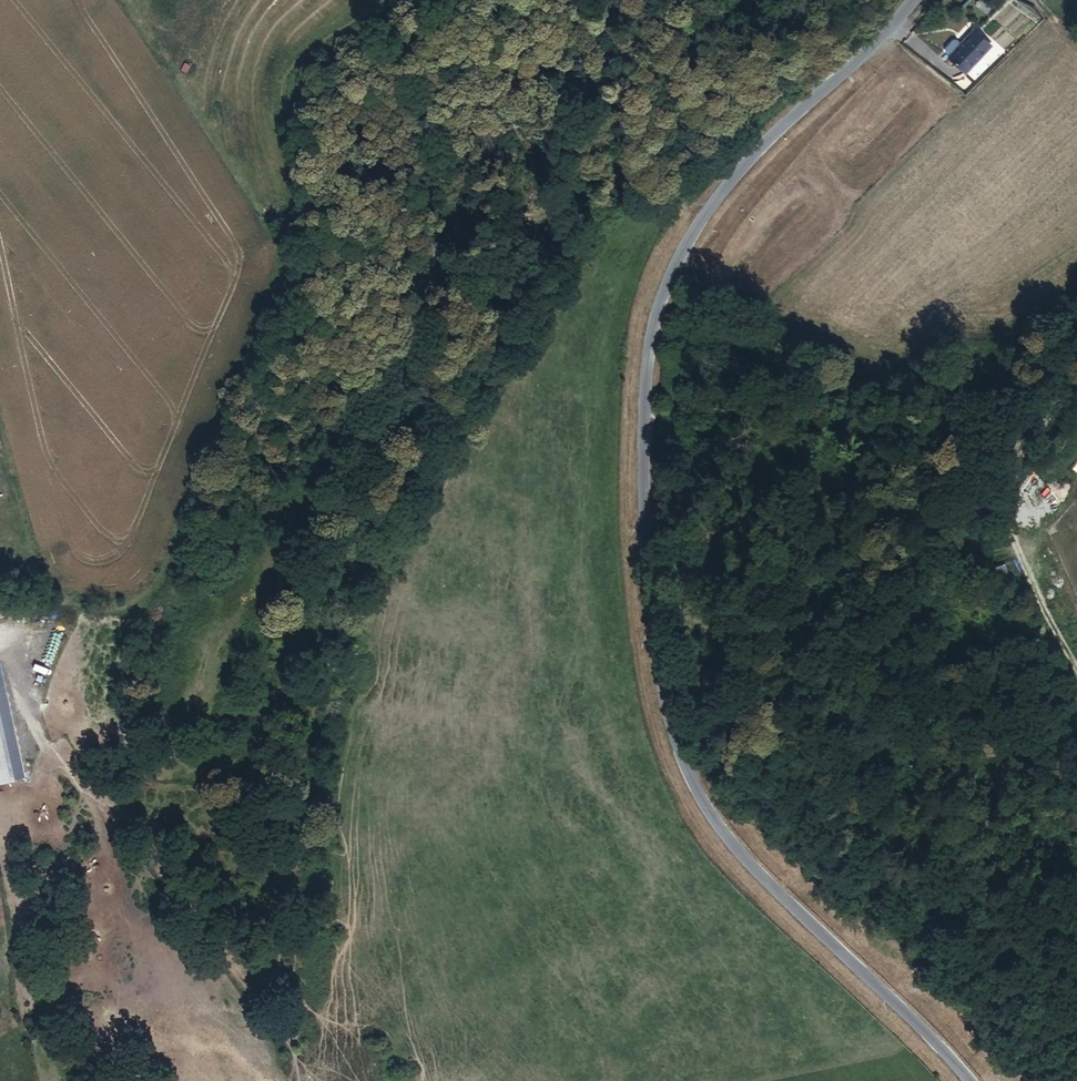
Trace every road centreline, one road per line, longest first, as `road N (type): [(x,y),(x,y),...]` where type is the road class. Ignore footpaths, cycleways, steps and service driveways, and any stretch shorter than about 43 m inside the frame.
road 1 (unclassified): [(964,1080),(757,871),(694,787),(669,719),(643,509),(647,364),(674,267),(777,135),(918,0)]

